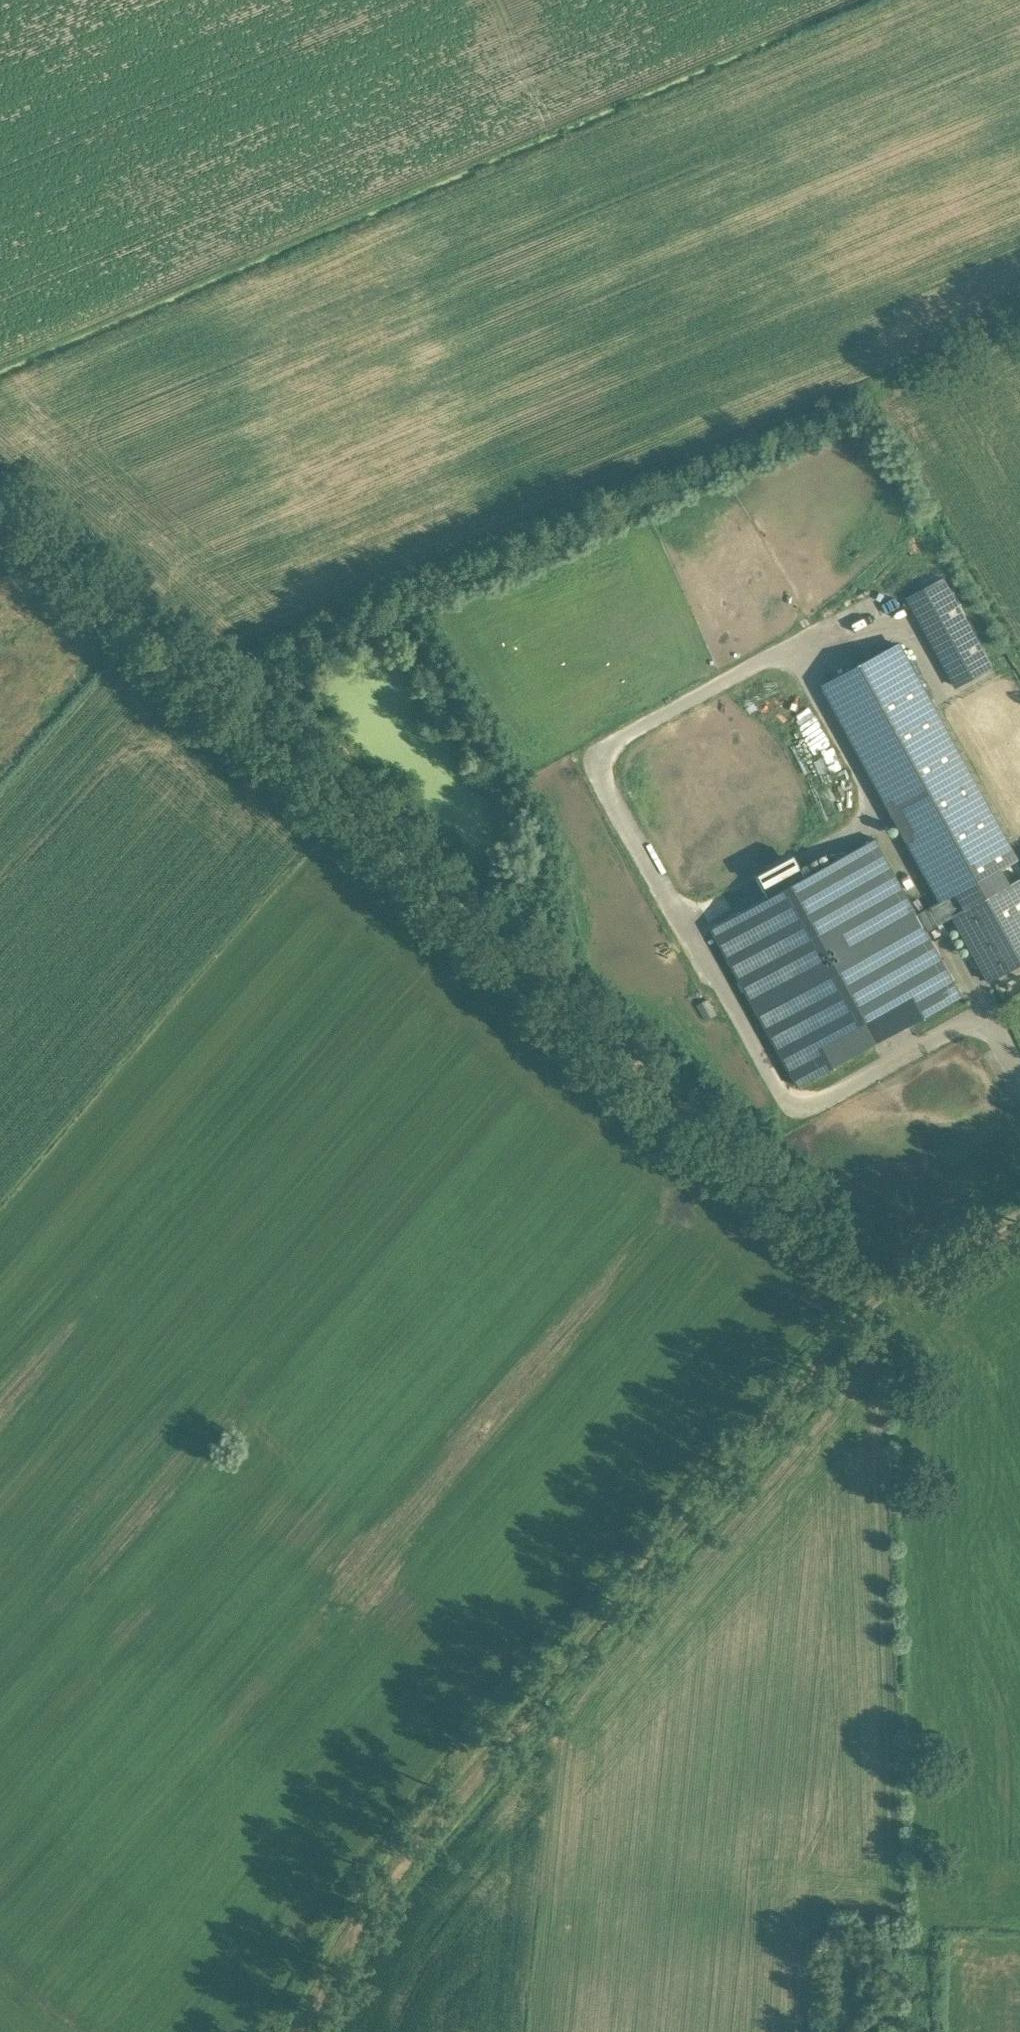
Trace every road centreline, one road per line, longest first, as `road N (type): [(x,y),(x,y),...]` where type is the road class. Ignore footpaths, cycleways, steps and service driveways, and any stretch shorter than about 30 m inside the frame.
road 1 (track): [(0,503),(891,1285),(392,1856),(342,1923),(286,2031)]
road 2 (unclassified): [(1019,1213),(891,1285)]

